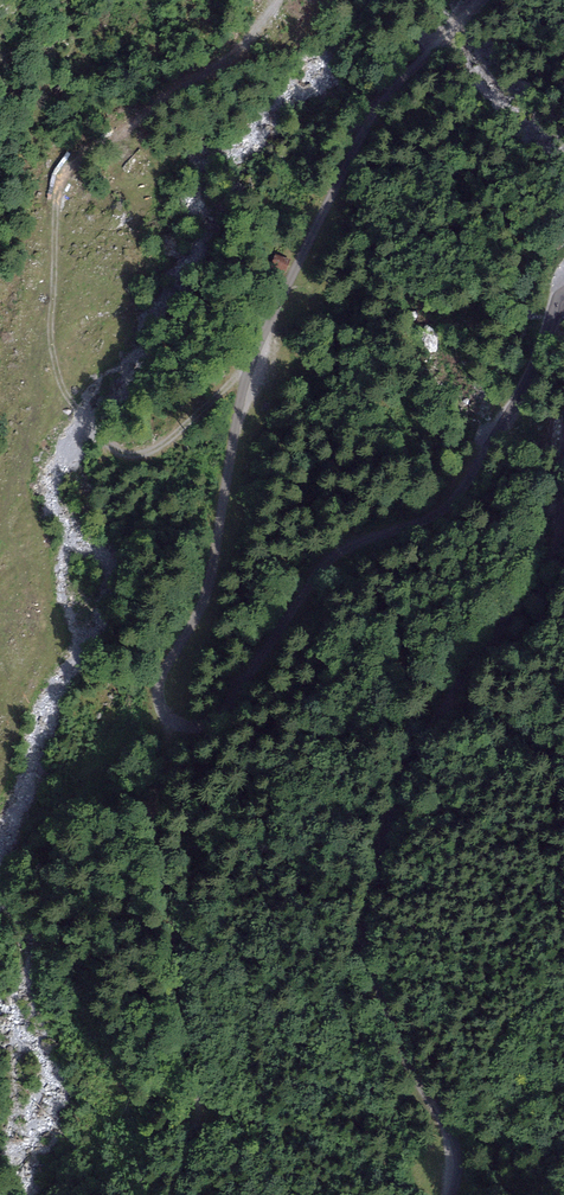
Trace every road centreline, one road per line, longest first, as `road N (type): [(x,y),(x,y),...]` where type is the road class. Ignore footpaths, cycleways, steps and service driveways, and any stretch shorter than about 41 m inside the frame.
road 1 (unclassified): [(471,0),(359,139),(269,322),(247,375),(204,598),(157,682),(168,718),(188,725),(228,708),(337,554),(428,516),(469,476),(522,389),(563,267)]
road 2 (unclassified): [(563,468),(542,580),(422,736),(388,817),(361,940),(402,1055),(443,1125),(449,1194)]
road 3 (track): [(166,1194),(199,1120),(149,807),(176,723)]

